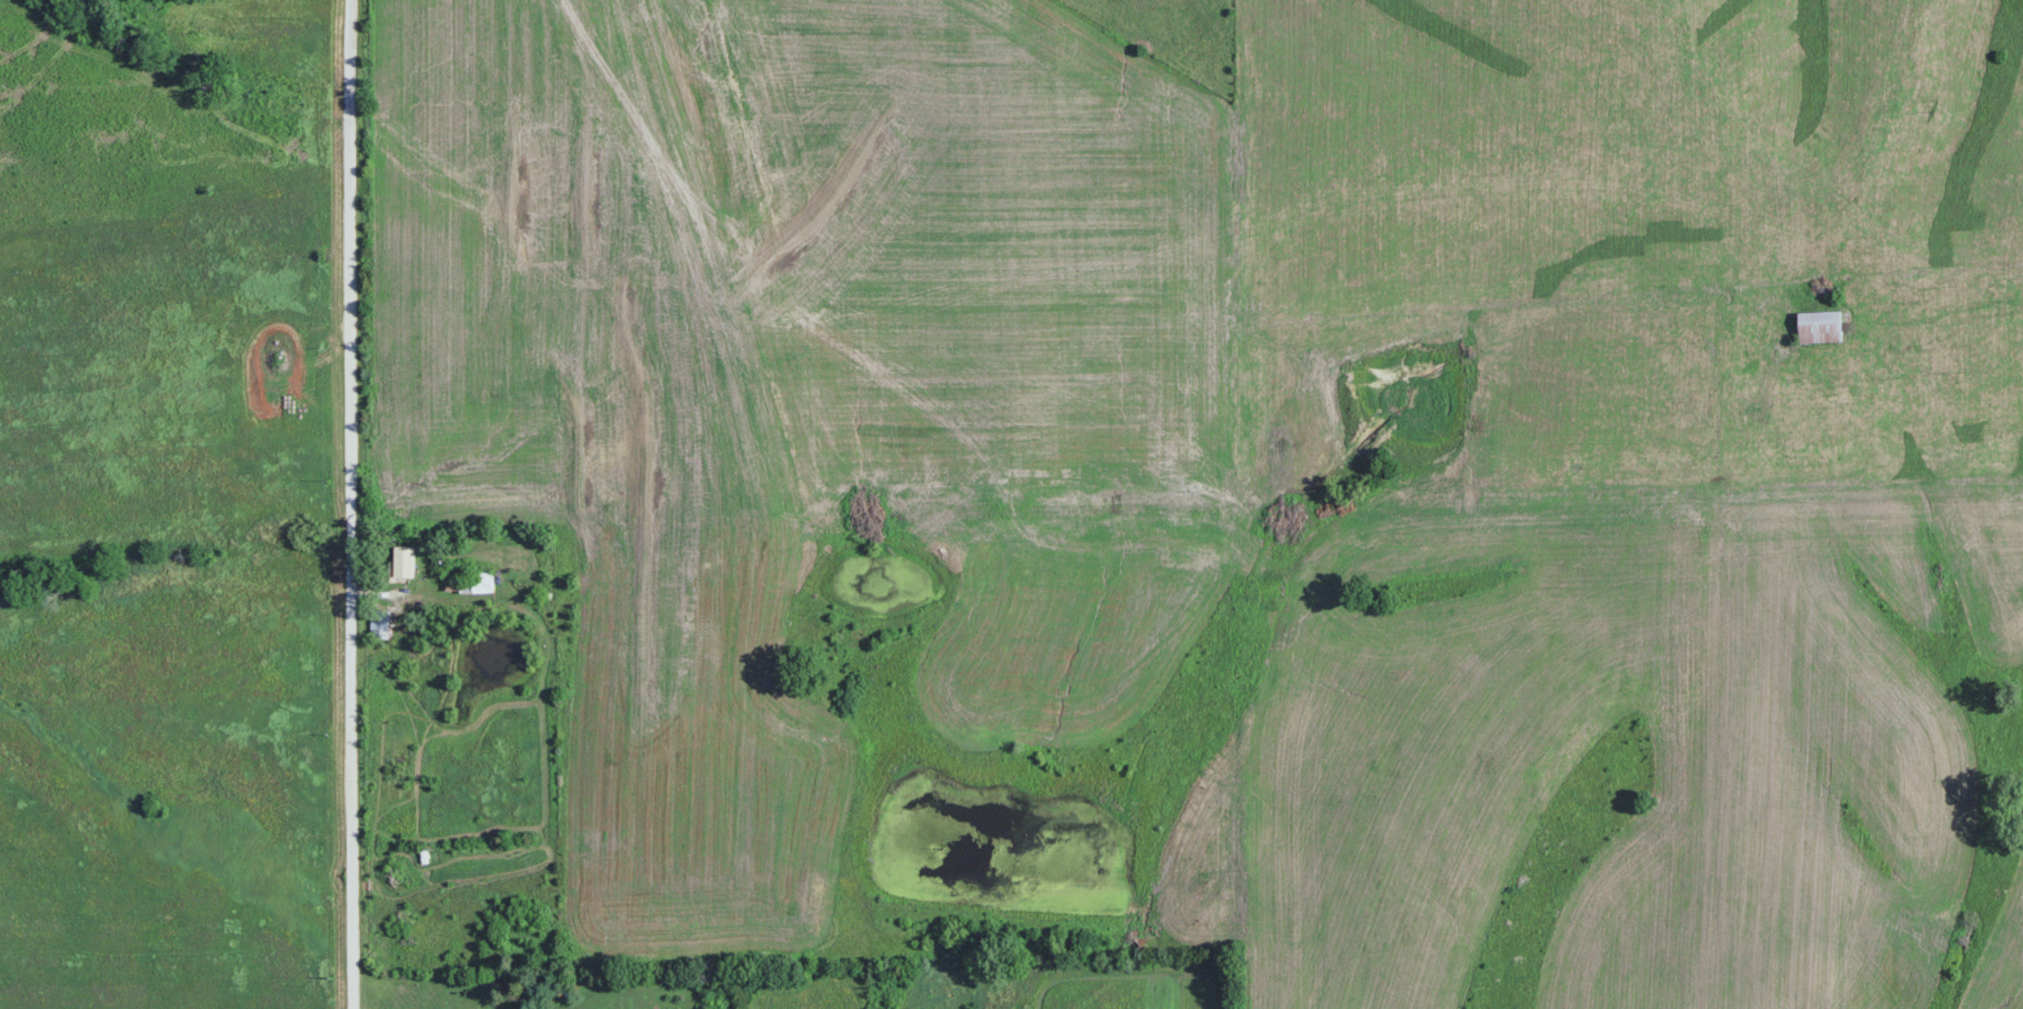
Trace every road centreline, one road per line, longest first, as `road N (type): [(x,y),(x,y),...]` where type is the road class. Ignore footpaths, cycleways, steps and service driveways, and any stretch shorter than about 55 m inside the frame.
road 1 (residential): [(355,1008),(350,0)]

